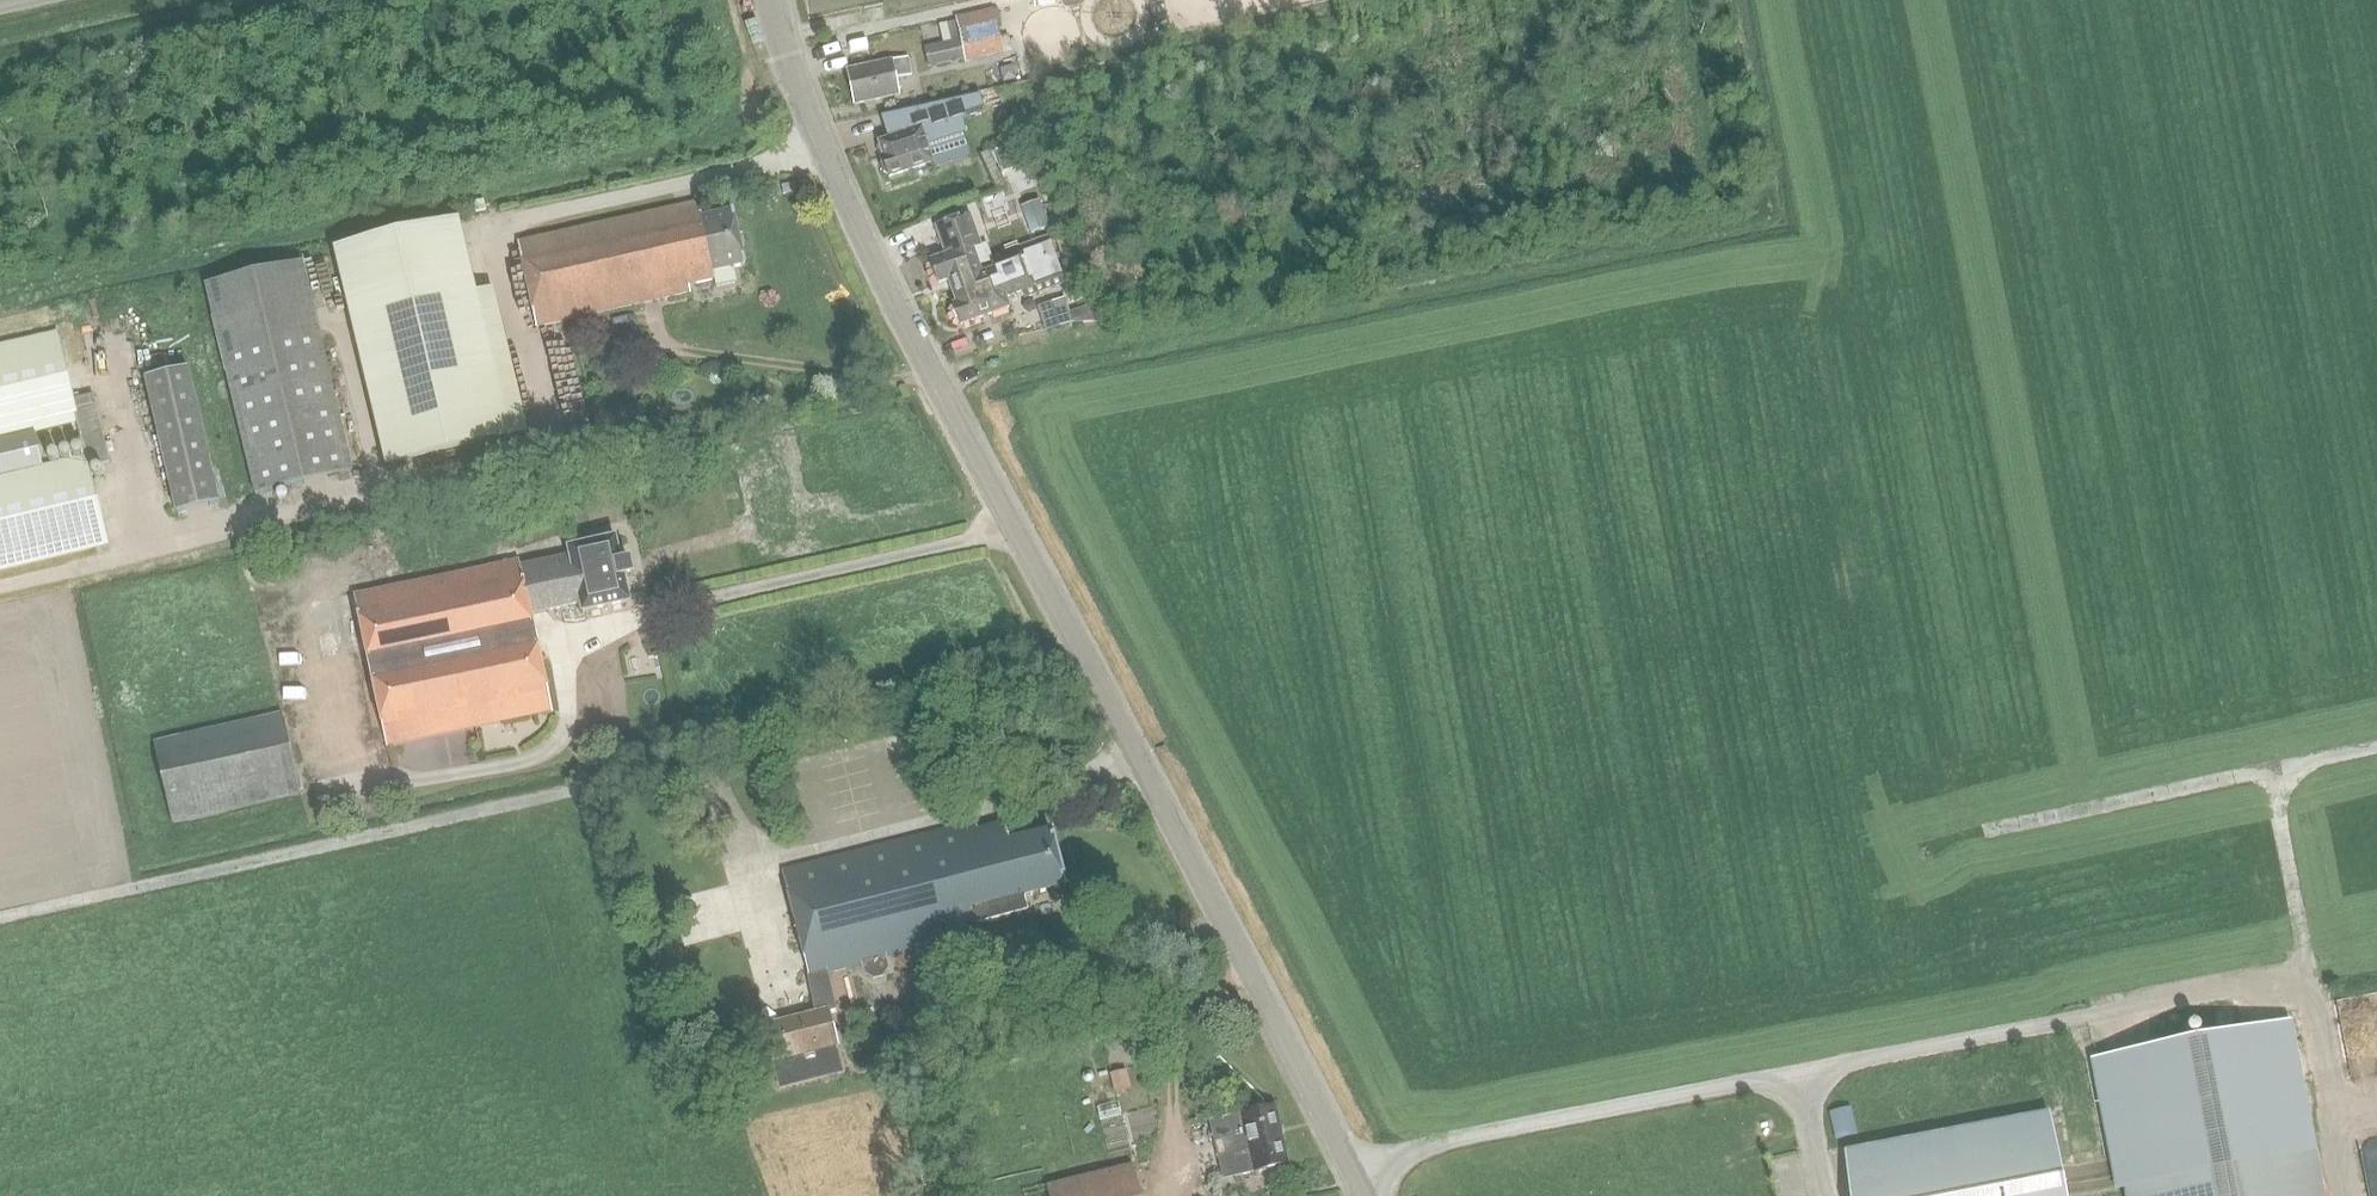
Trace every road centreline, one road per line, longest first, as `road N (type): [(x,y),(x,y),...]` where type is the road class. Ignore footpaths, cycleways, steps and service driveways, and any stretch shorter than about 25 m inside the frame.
road 1 (tertiary): [(1363,1195),(856,235),(802,108),(772,0)]

